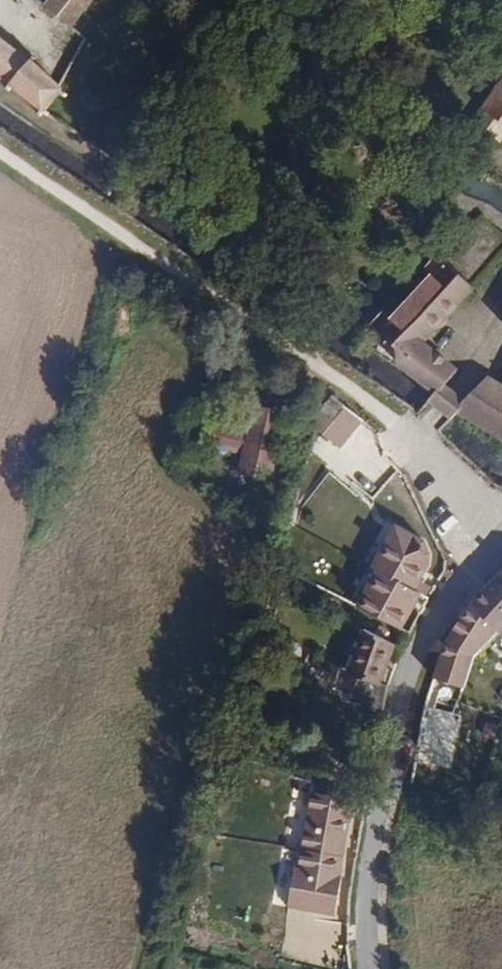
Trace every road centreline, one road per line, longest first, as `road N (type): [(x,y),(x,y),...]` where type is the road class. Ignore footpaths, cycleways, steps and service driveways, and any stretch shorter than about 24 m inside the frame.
road 1 (track): [(0,155),(400,429)]
road 2 (residential): [(370,968),(367,920),(396,728),(424,646),(501,549)]
road 3 (unclassified): [(400,429),(501,528)]

